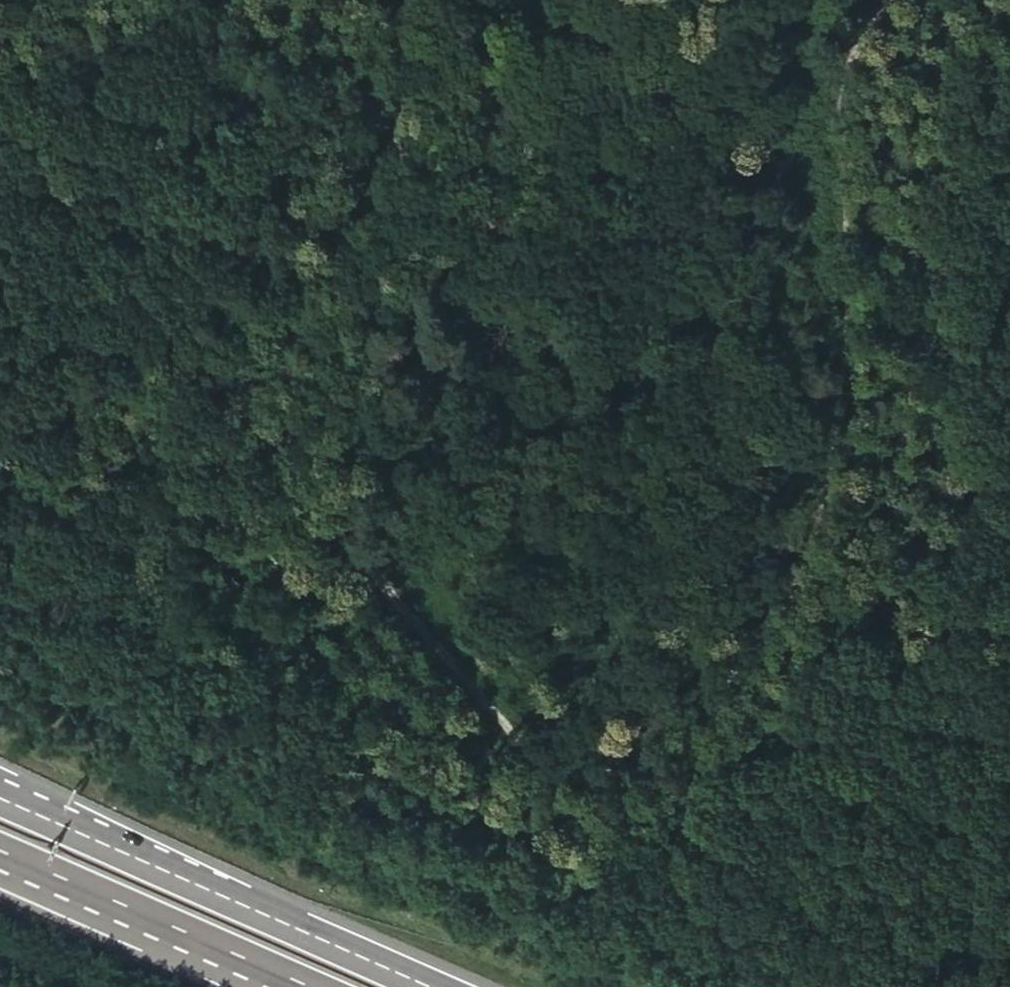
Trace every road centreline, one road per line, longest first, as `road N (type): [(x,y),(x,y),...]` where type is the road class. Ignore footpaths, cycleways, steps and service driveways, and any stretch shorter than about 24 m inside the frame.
road 1 (track): [(0,706),(465,925),(634,986)]
road 2 (trunk): [(425,986),(0,798)]
road 3 (trunk): [(0,851),(304,986)]

